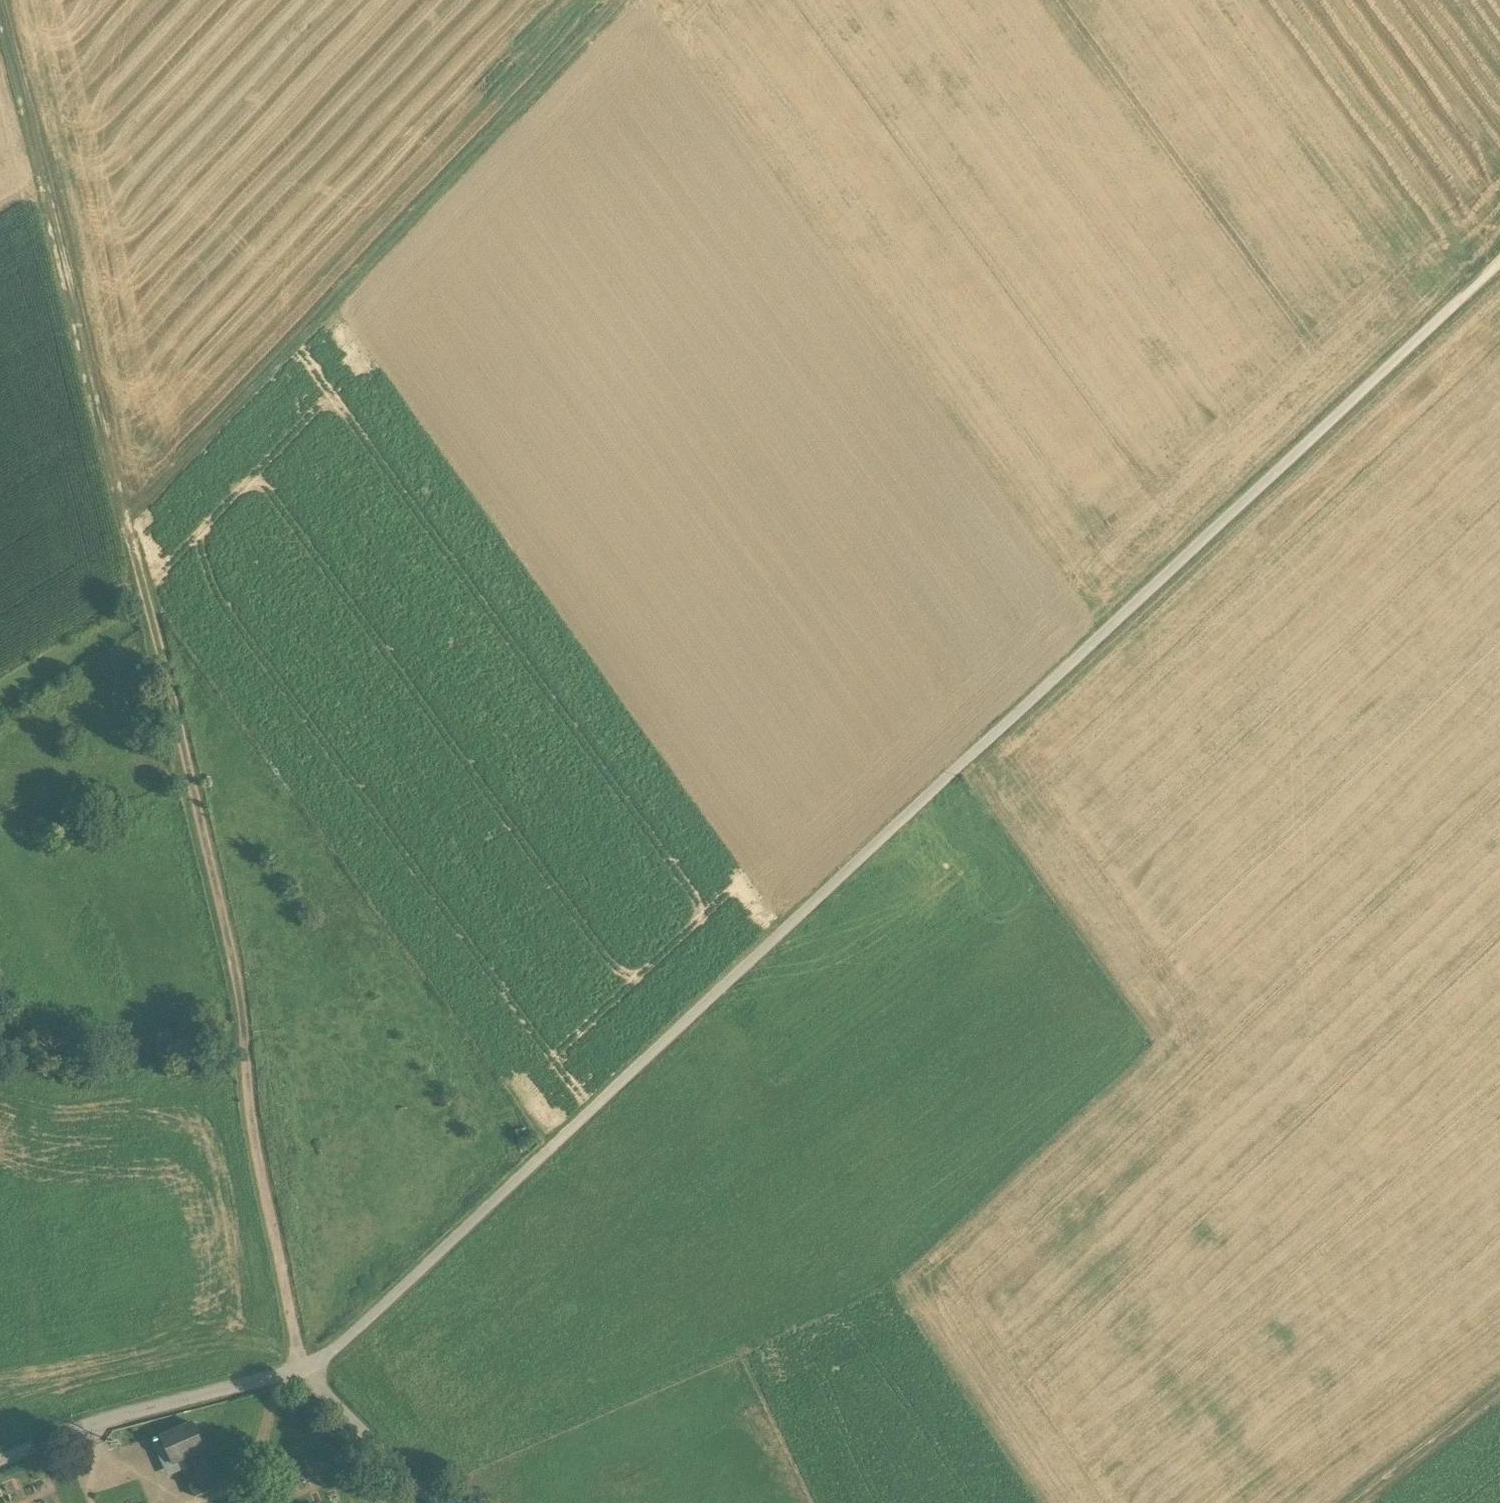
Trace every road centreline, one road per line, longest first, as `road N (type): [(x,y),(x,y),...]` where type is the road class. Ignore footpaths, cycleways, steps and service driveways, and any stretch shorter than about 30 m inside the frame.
road 1 (track): [(436,1502),(305,1369),(348,1339),(1499,263)]
road 2 (track): [(1,0),(245,1014),(249,1101),(305,1369)]
road 3 (track): [(624,0),(127,518)]
road 4 (track): [(1499,1397),(1364,1502)]

